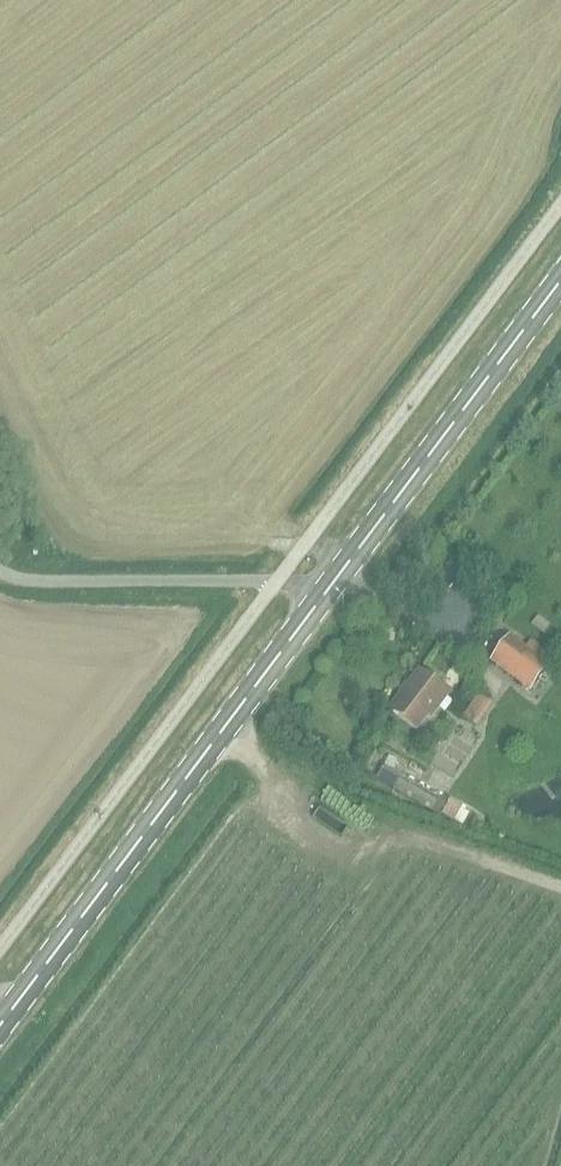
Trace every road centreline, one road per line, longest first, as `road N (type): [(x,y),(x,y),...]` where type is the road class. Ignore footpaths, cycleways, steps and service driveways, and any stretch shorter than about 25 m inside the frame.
road 1 (secondary): [(0,1031),(560,283)]

